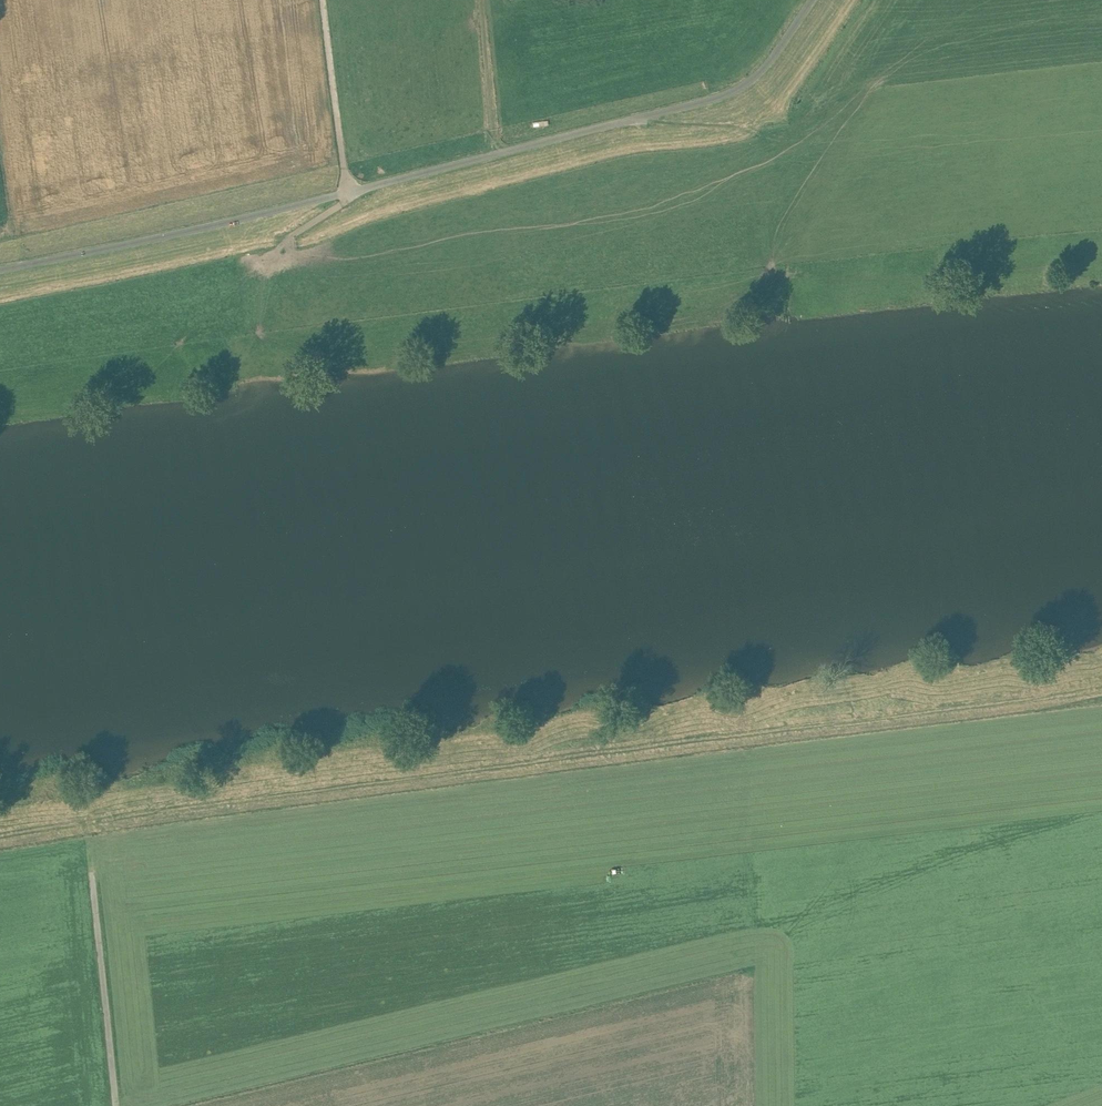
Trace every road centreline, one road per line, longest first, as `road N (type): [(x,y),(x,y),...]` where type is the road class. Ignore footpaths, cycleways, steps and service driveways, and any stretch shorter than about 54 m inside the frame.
road 1 (unclassified): [(0,271),(347,195),(720,97),(759,74),(811,0)]
road 2 (track): [(282,245),(347,195),(322,0)]
road 3 (track): [(117,1105),(92,875)]
road 4 (track): [(482,0),(495,156)]

